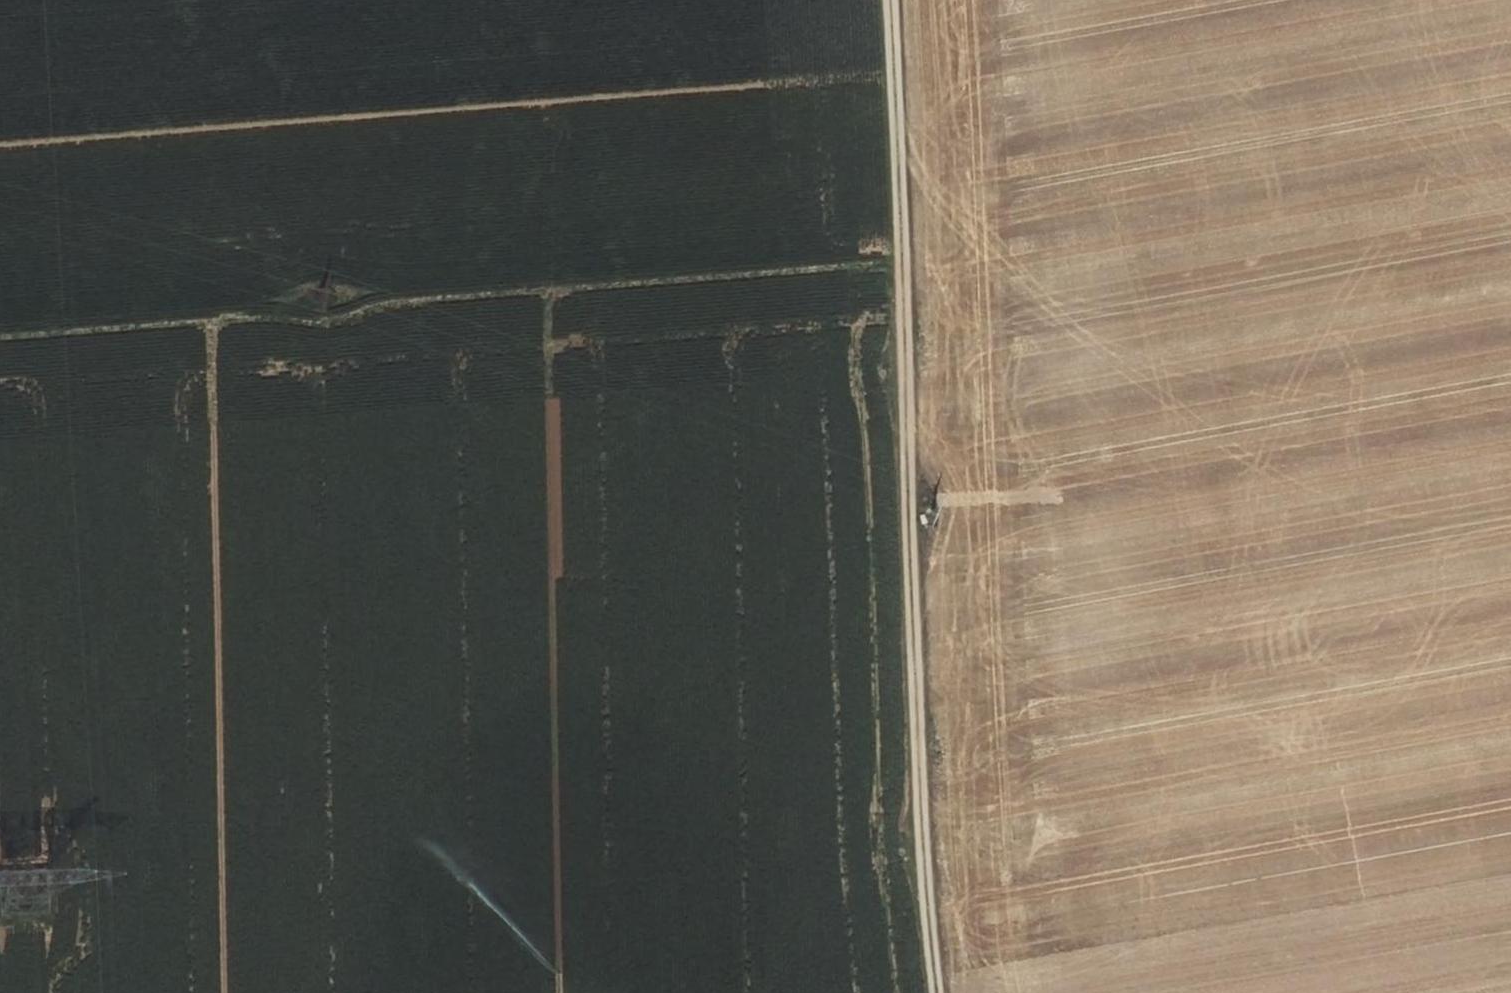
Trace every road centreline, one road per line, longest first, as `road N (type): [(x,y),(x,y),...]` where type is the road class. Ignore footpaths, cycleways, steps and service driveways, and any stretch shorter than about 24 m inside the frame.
road 1 (track): [(939,992),(916,804),(883,0)]

